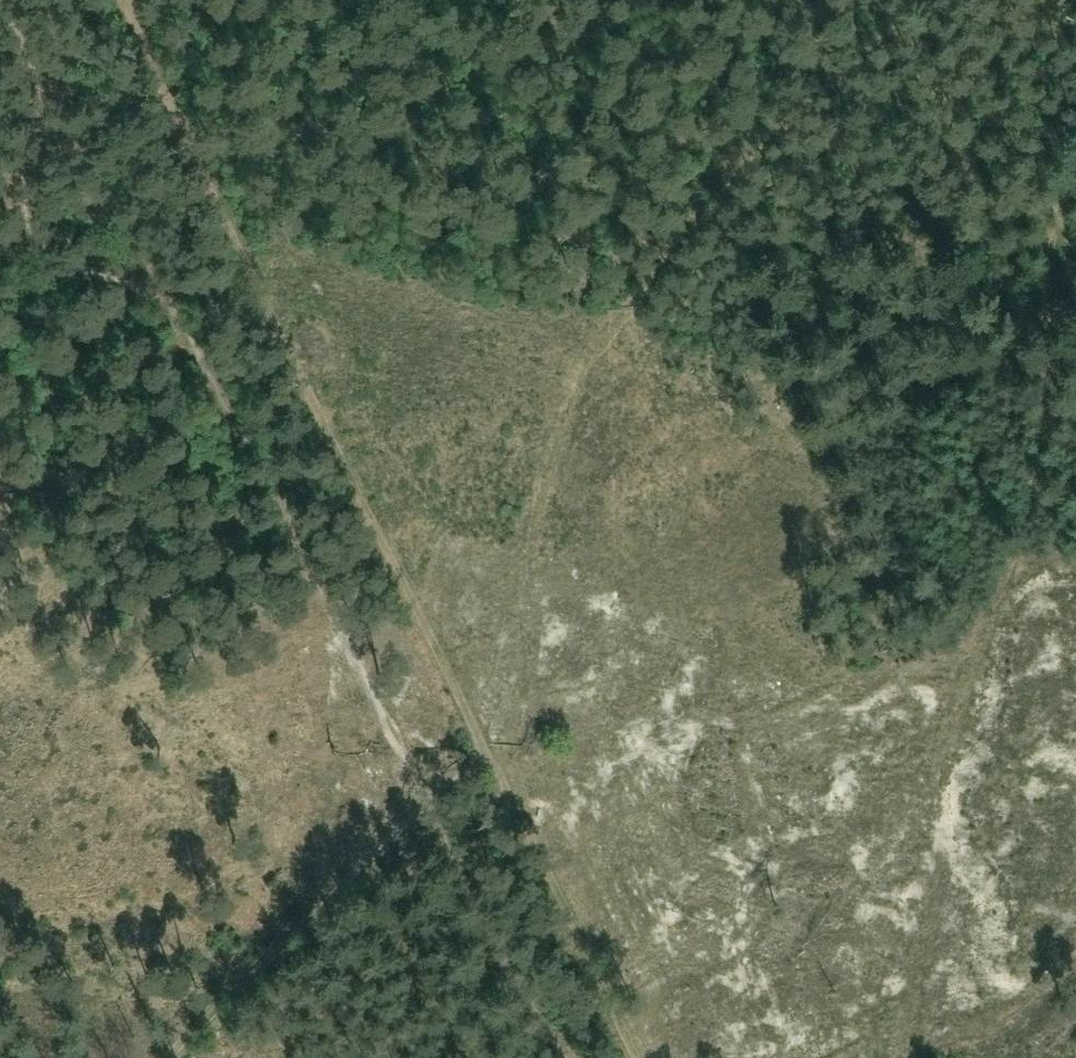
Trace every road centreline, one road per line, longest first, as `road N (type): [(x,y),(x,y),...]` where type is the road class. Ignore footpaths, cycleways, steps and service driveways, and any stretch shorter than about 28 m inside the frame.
road 1 (track): [(644,1057),(124,0)]
road 2 (track): [(886,1057),(920,906),(949,684),(1014,486),(1039,275),(1075,141)]
road 3 (track): [(521,809),(537,484),(580,372),(664,245),(880,0)]
road 4 (track): [(156,1057),(432,814),(500,766)]

